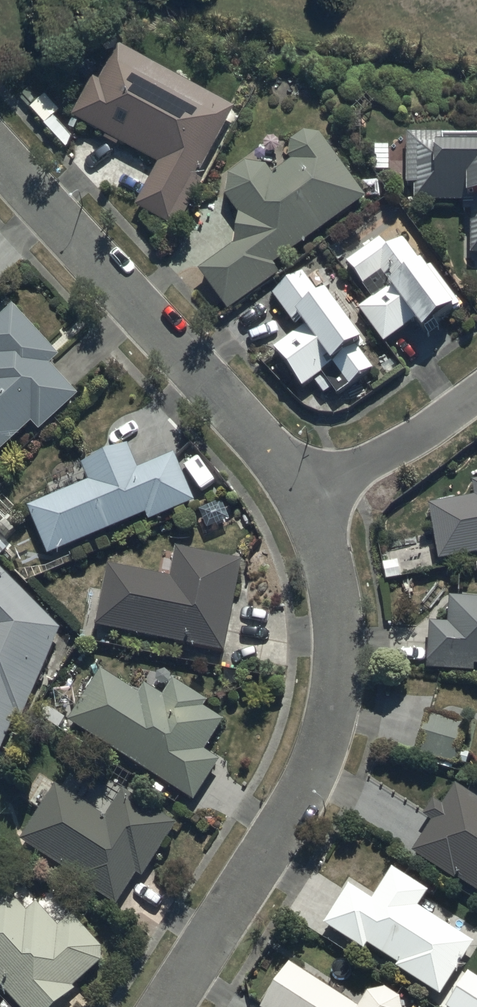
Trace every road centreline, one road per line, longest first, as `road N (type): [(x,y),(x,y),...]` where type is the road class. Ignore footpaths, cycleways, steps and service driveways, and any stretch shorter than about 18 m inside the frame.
road 1 (residential): [(305,499),(336,606),(339,691),(328,745),(166,1006)]
road 2 (residential): [(0,158),(276,450),(305,499)]
road 3 (residential): [(305,499),(476,390)]

